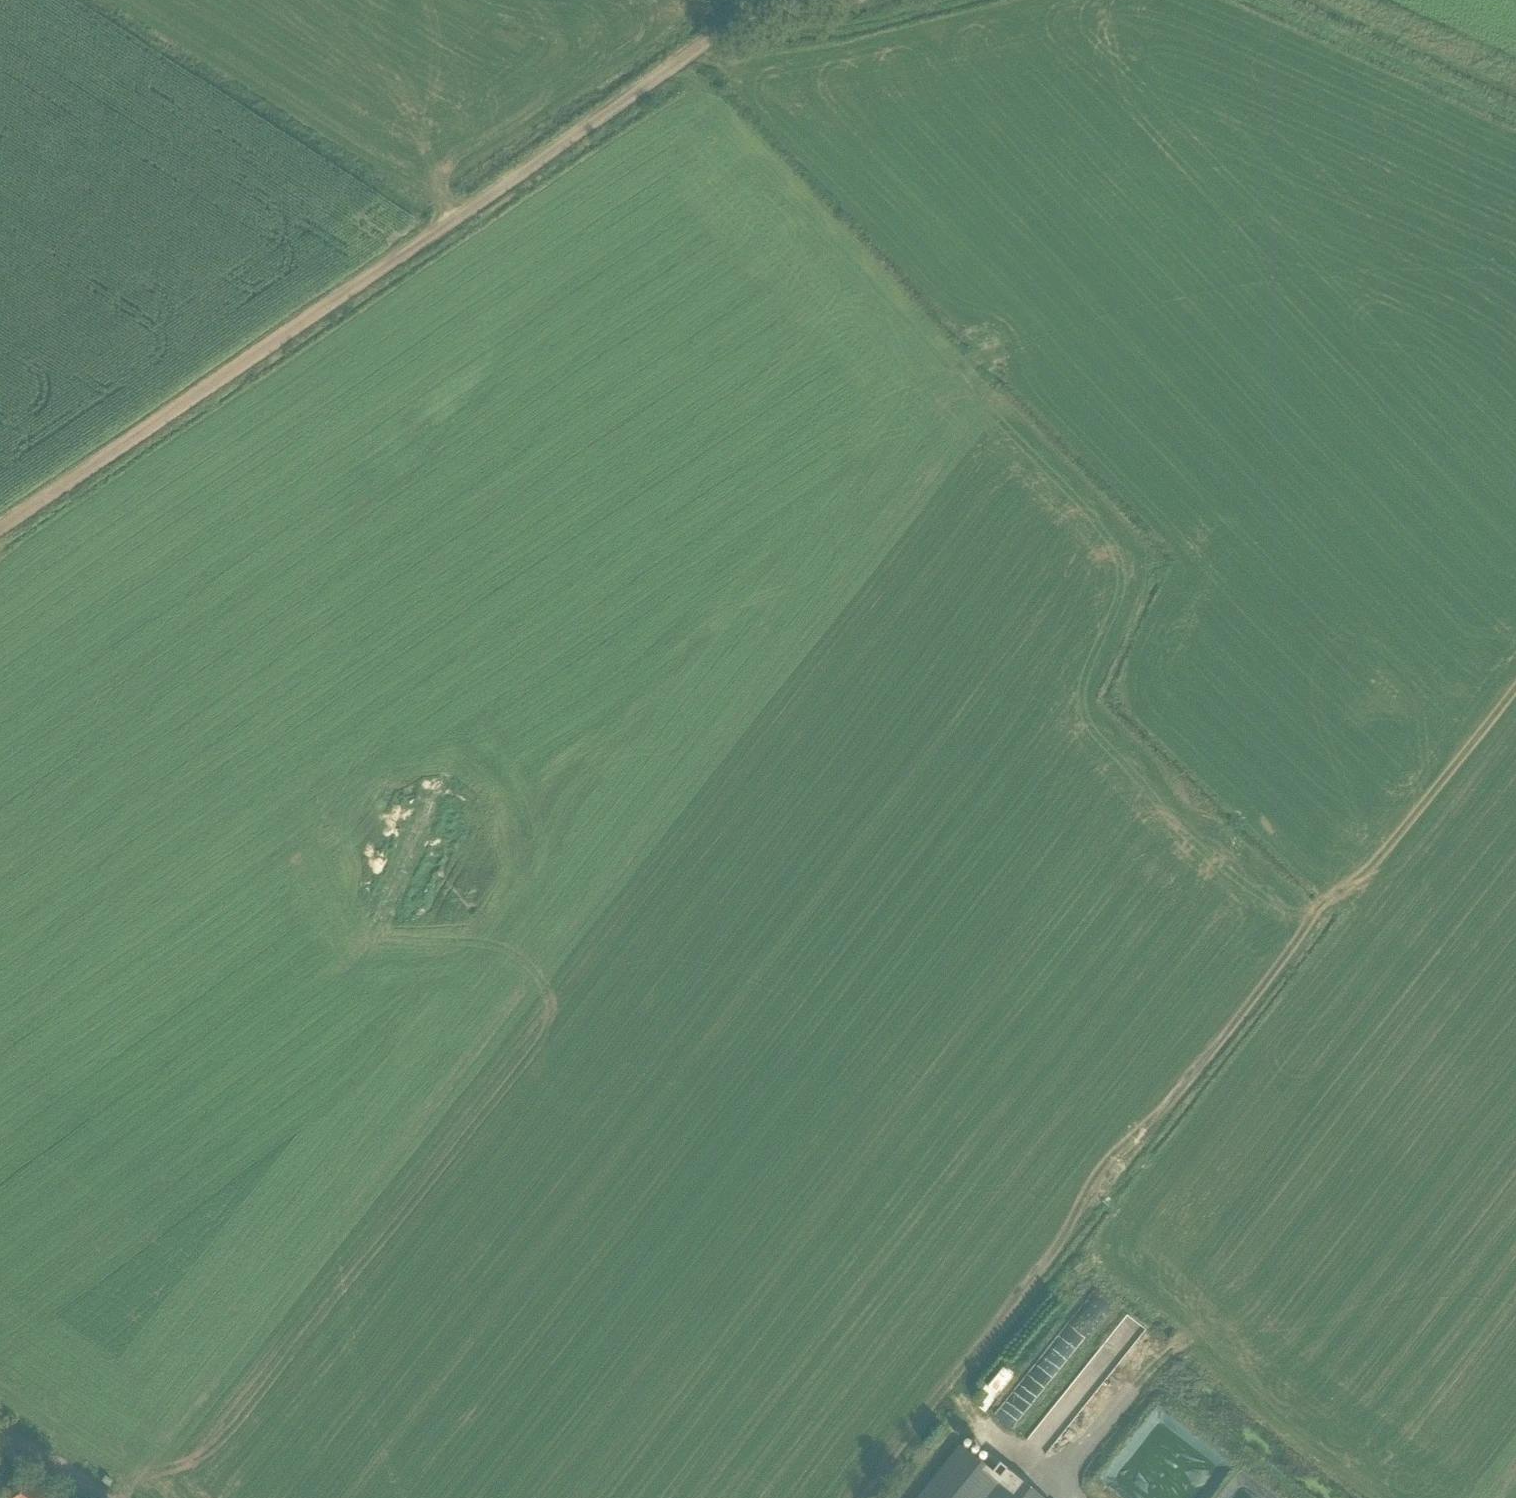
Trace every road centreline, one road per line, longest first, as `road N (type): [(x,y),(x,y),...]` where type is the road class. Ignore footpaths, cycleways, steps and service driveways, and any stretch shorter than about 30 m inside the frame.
road 1 (track): [(0,531),(779,0)]

